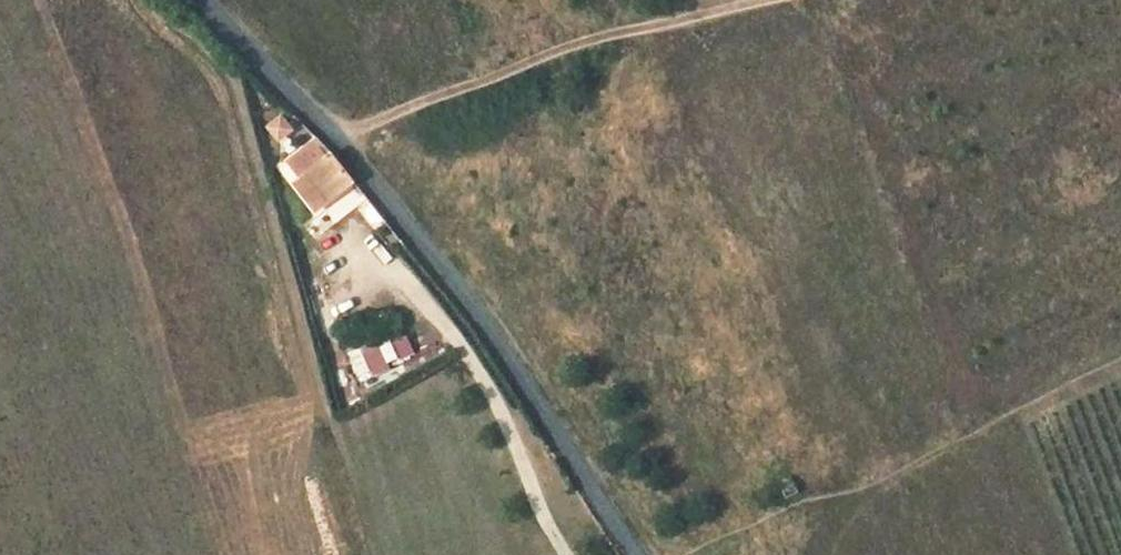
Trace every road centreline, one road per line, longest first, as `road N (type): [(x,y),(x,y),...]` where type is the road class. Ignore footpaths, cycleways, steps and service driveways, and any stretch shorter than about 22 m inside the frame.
road 1 (unclassified): [(645,554),(443,264),(349,148),(211,0)]
road 2 (track): [(349,148),(470,88),(599,42),(766,0)]

